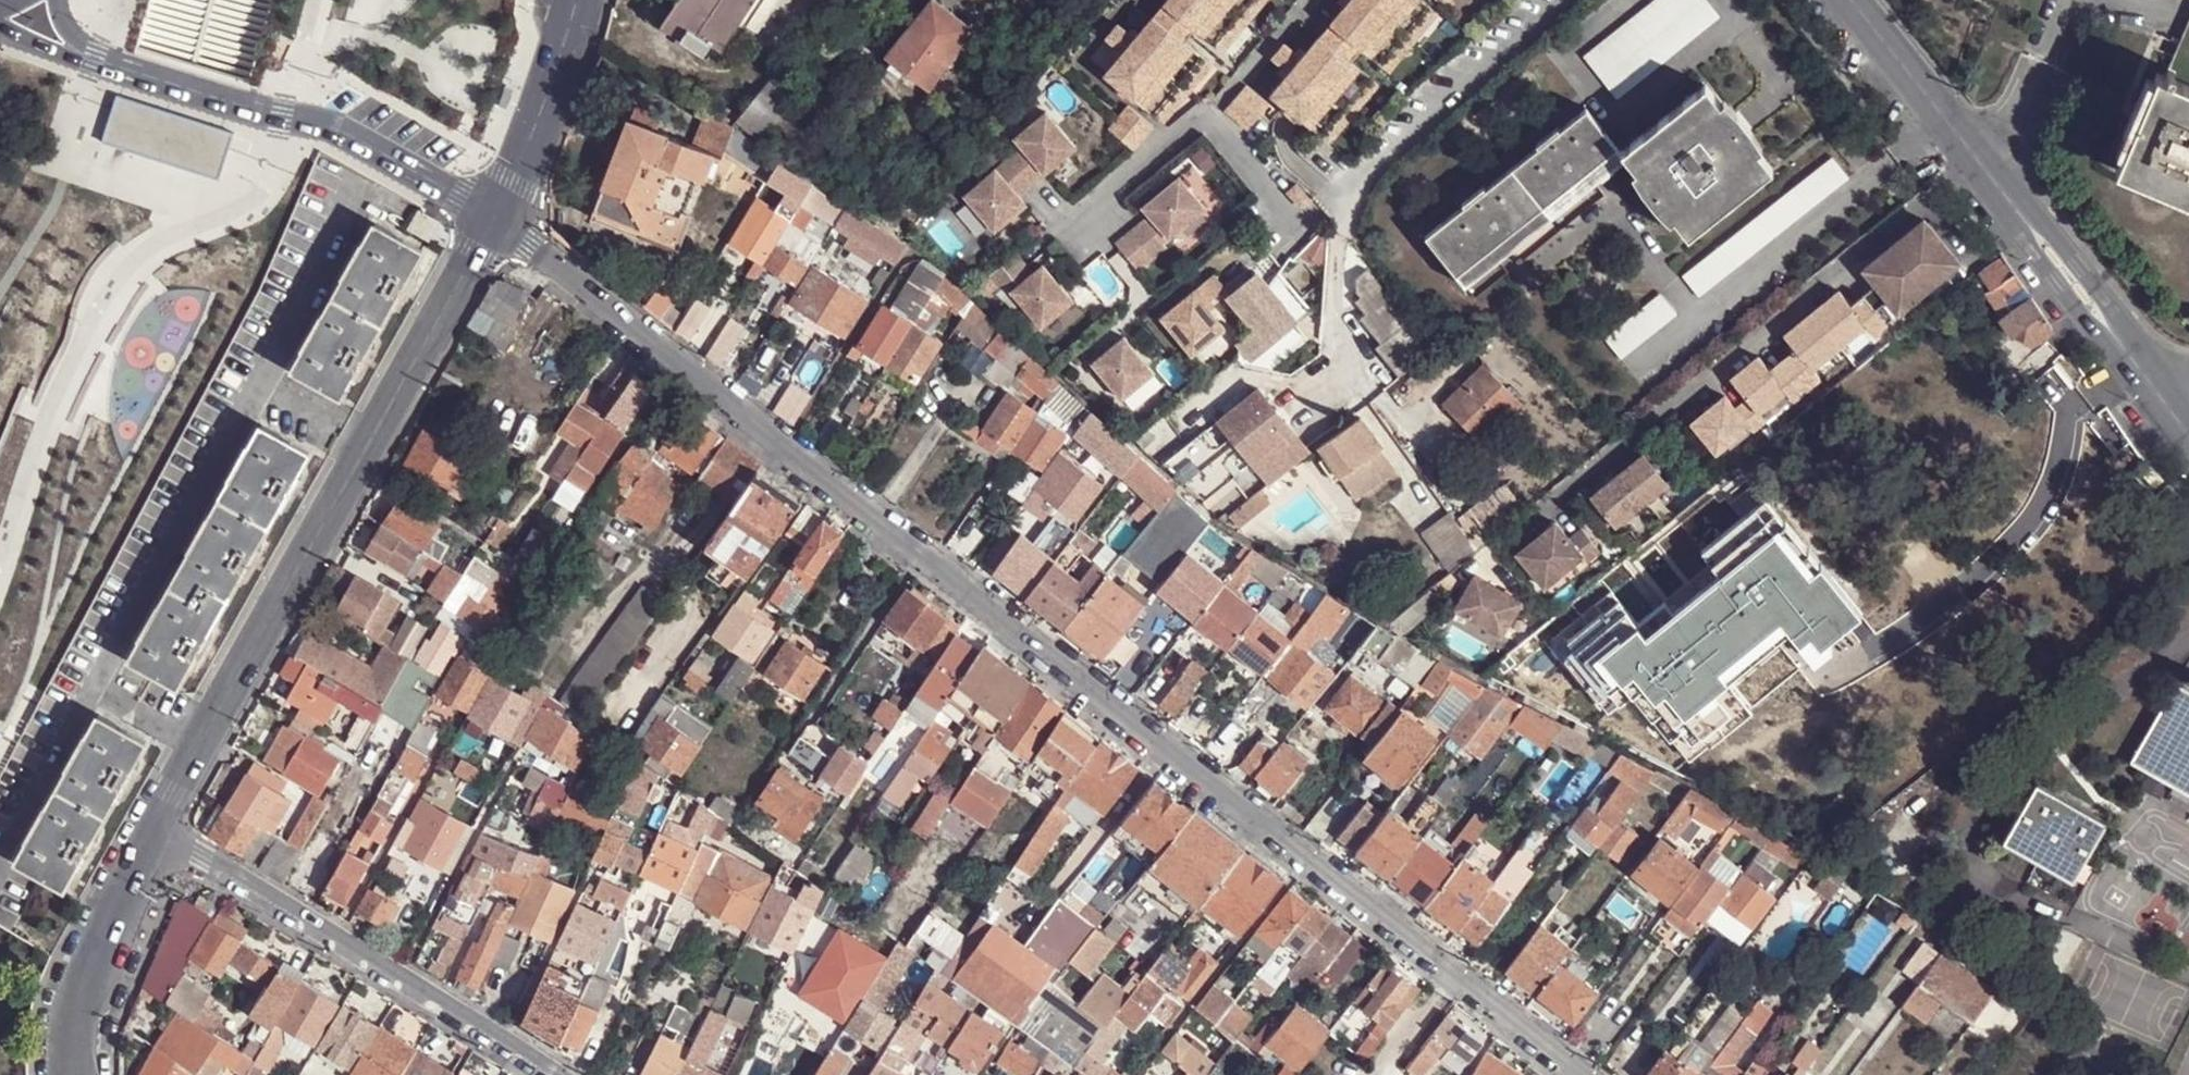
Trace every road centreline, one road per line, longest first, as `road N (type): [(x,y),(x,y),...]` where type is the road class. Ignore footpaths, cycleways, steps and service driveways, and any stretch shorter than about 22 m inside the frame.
road 1 (residential): [(497,218),(1576,1074)]
road 2 (tertiary): [(497,218),(150,832)]
road 3 (trunk): [(0,612),(216,69),(232,0)]
road 4 (residential): [(1850,0),(2188,428)]
road 5 (trunk): [(182,0),(169,54),(0,505)]
road 6 (residential): [(554,1074),(150,832)]
road 7 (tertiary): [(150,832),(100,937),(81,998),(75,1074)]
road 8 (tertiary): [(573,0),(497,218)]

